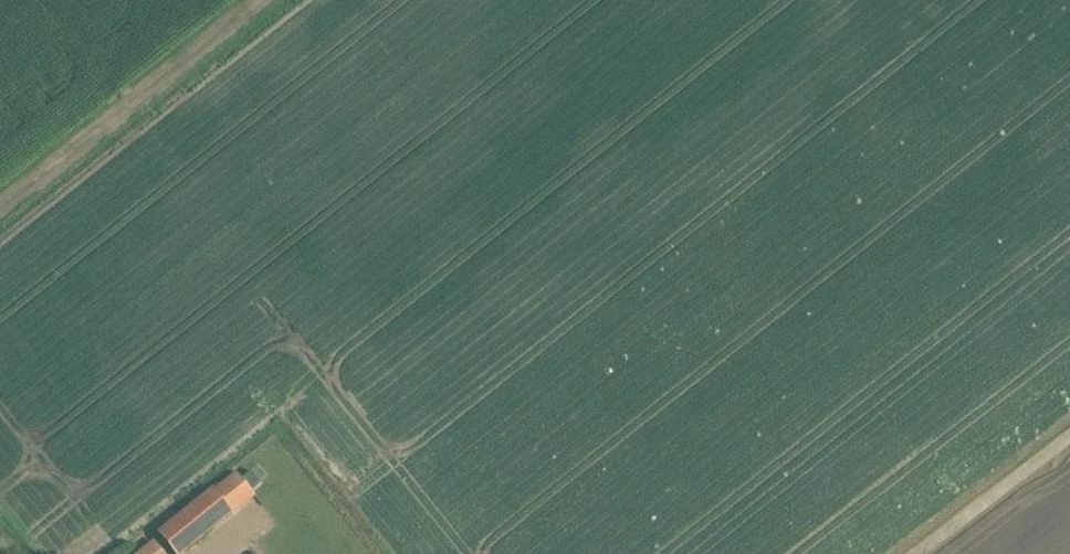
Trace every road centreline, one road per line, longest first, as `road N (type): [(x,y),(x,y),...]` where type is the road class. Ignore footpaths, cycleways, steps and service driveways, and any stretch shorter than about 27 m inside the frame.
road 1 (track): [(0,208),(261,0)]
road 2 (track): [(1069,438),(919,553)]

